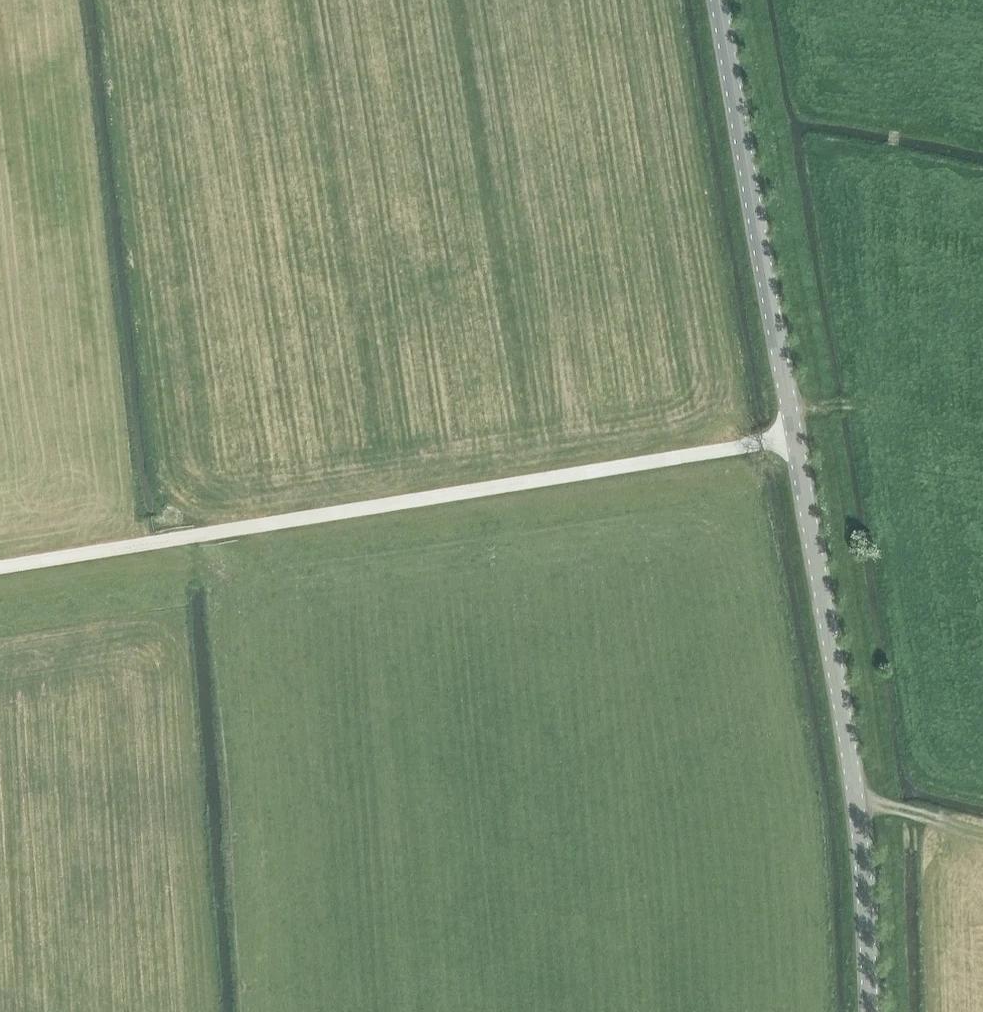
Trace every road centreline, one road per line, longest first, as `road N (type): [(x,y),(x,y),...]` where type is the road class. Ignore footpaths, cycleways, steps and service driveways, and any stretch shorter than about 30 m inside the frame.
road 1 (tertiary): [(870,1011),(853,766),(719,0)]

